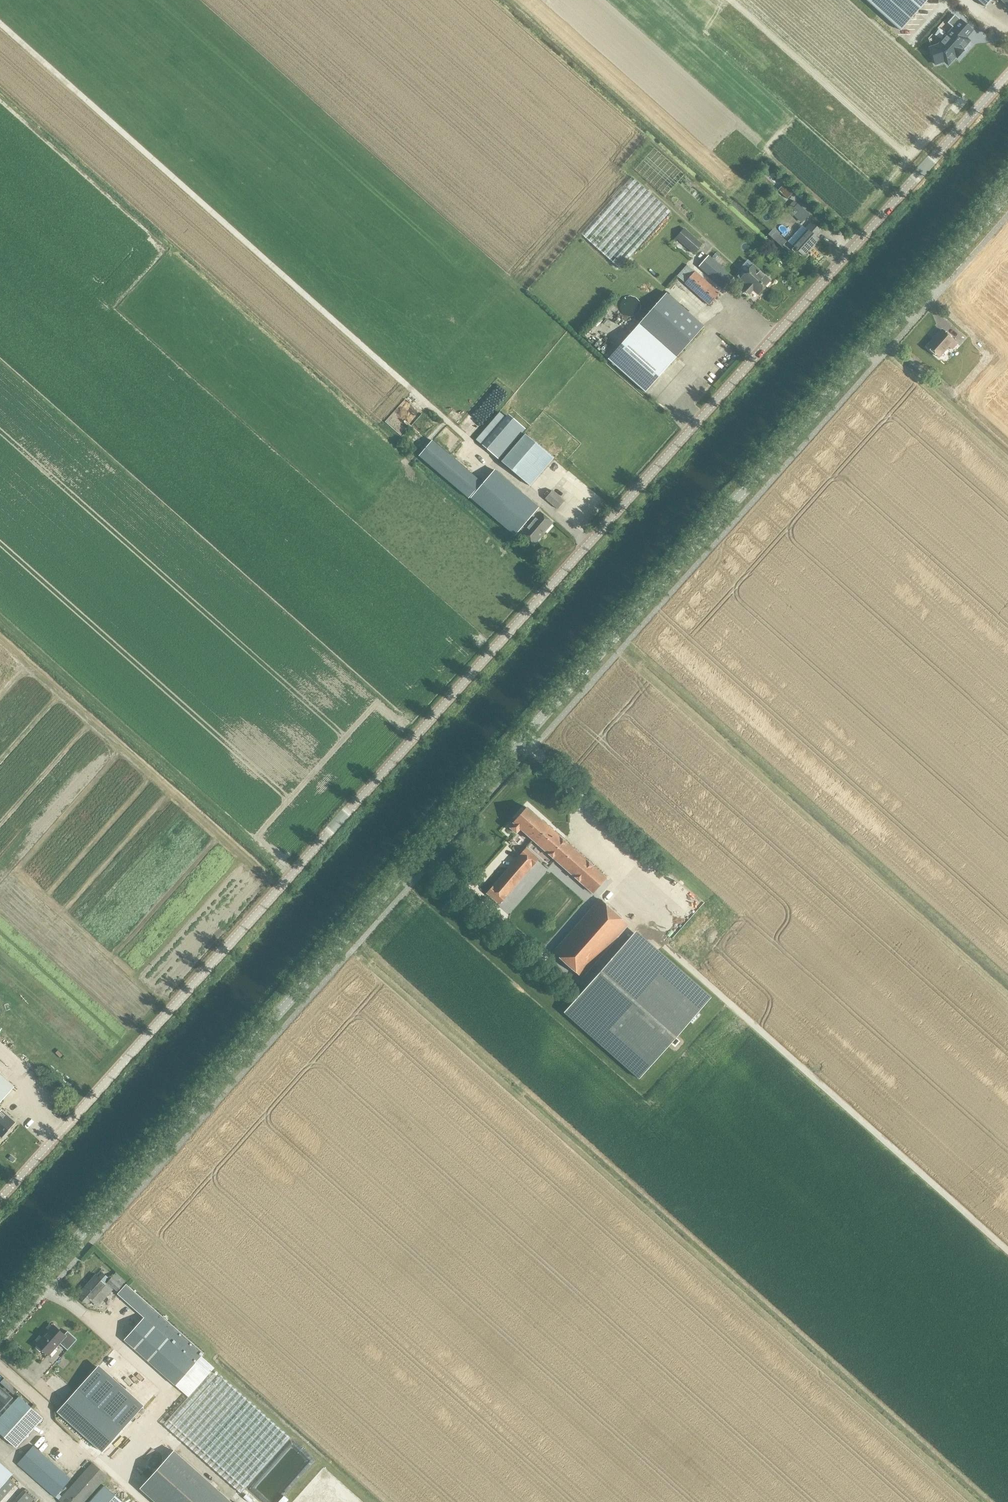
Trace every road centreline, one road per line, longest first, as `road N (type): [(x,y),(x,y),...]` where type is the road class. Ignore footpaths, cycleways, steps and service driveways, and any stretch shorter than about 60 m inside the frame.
road 1 (secondary): [(0,1325),(1007,194)]
road 2 (tertiary): [(1007,75),(0,1198)]
road 3 (track): [(0,22),(413,390)]
road 4 (track): [(1007,1250),(665,945)]

